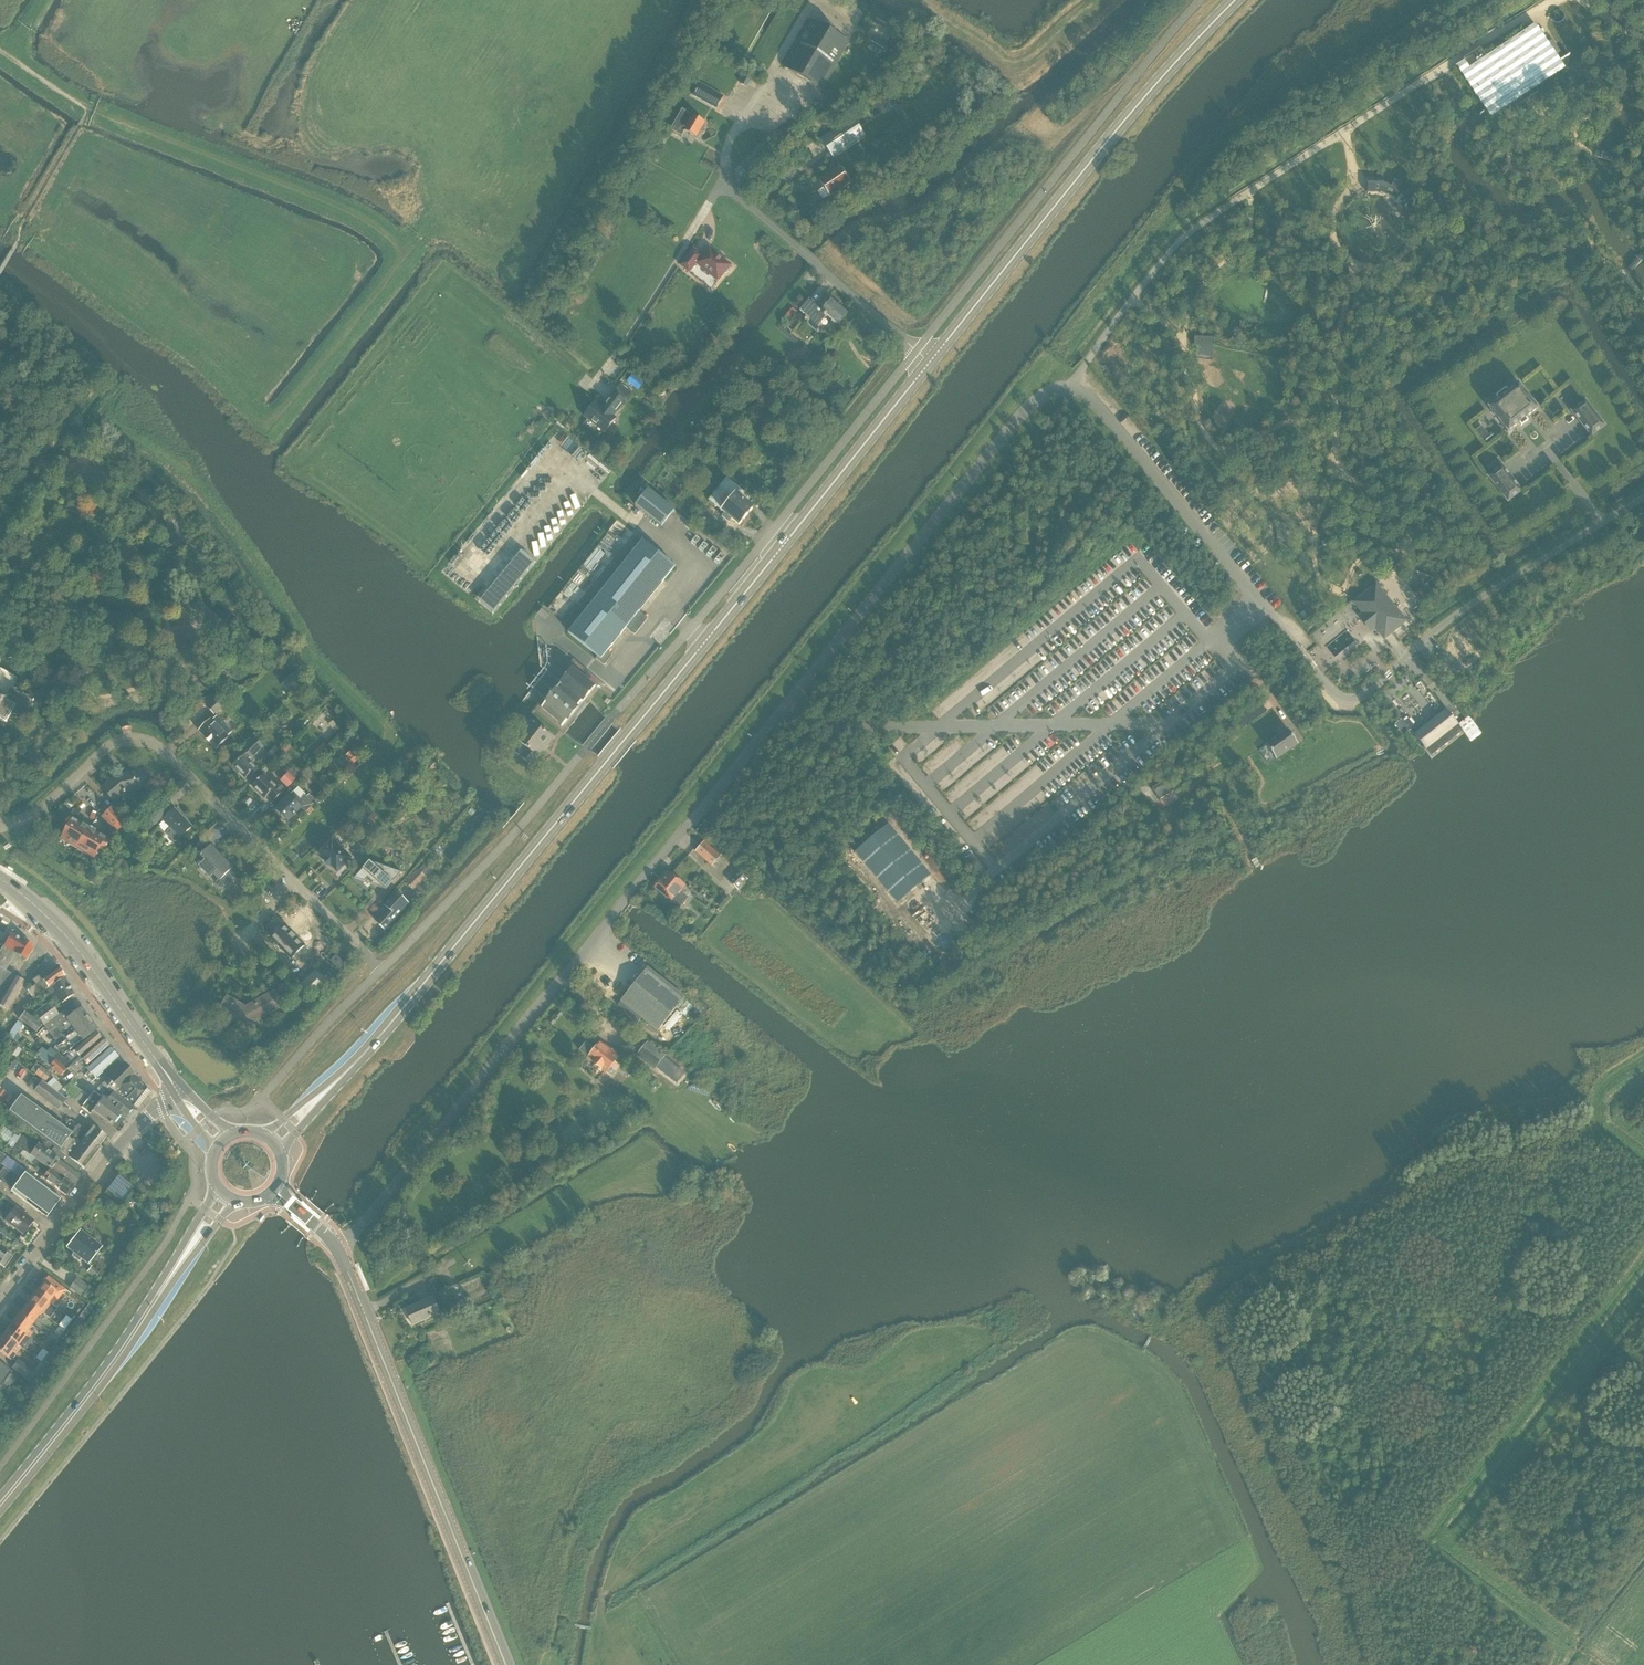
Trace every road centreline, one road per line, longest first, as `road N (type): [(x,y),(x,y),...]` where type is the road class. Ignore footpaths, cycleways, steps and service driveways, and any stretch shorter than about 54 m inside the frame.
road 1 (primary): [(362,1051),(931,361)]
road 2 (unclassified): [(339,1250),(689,822)]
road 3 (track): [(1643,1262),(1429,1539),(1428,1550),(1565,1655),(1558,1664)]
road 4 (primary): [(931,361),(1100,150),(1235,0)]
road 5 (tertiary): [(506,1664),(339,1250)]
road 6 (residential): [(295,881),(167,754),(142,740),(114,744),(35,814),(0,826)]
road 7 (tertiary): [(179,1090),(79,949),(0,878)]
road 8 (unclassified): [(931,361),(731,185)]
road 9 (primary): [(0,1504),(153,1303)]
road 10 (residential): [(0,1304),(149,1116)]
road 11 (track): [(1643,1161),(1602,1129),(1598,1098),(1643,1059)]
road 12 (primary): [(217,1185),(153,1303)]
road 13 (primary): [(153,1303),(237,1200)]
road 14 (primary): [(280,1152),(362,1051)]
road 15 (primary): [(362,1051),(265,1135)]

